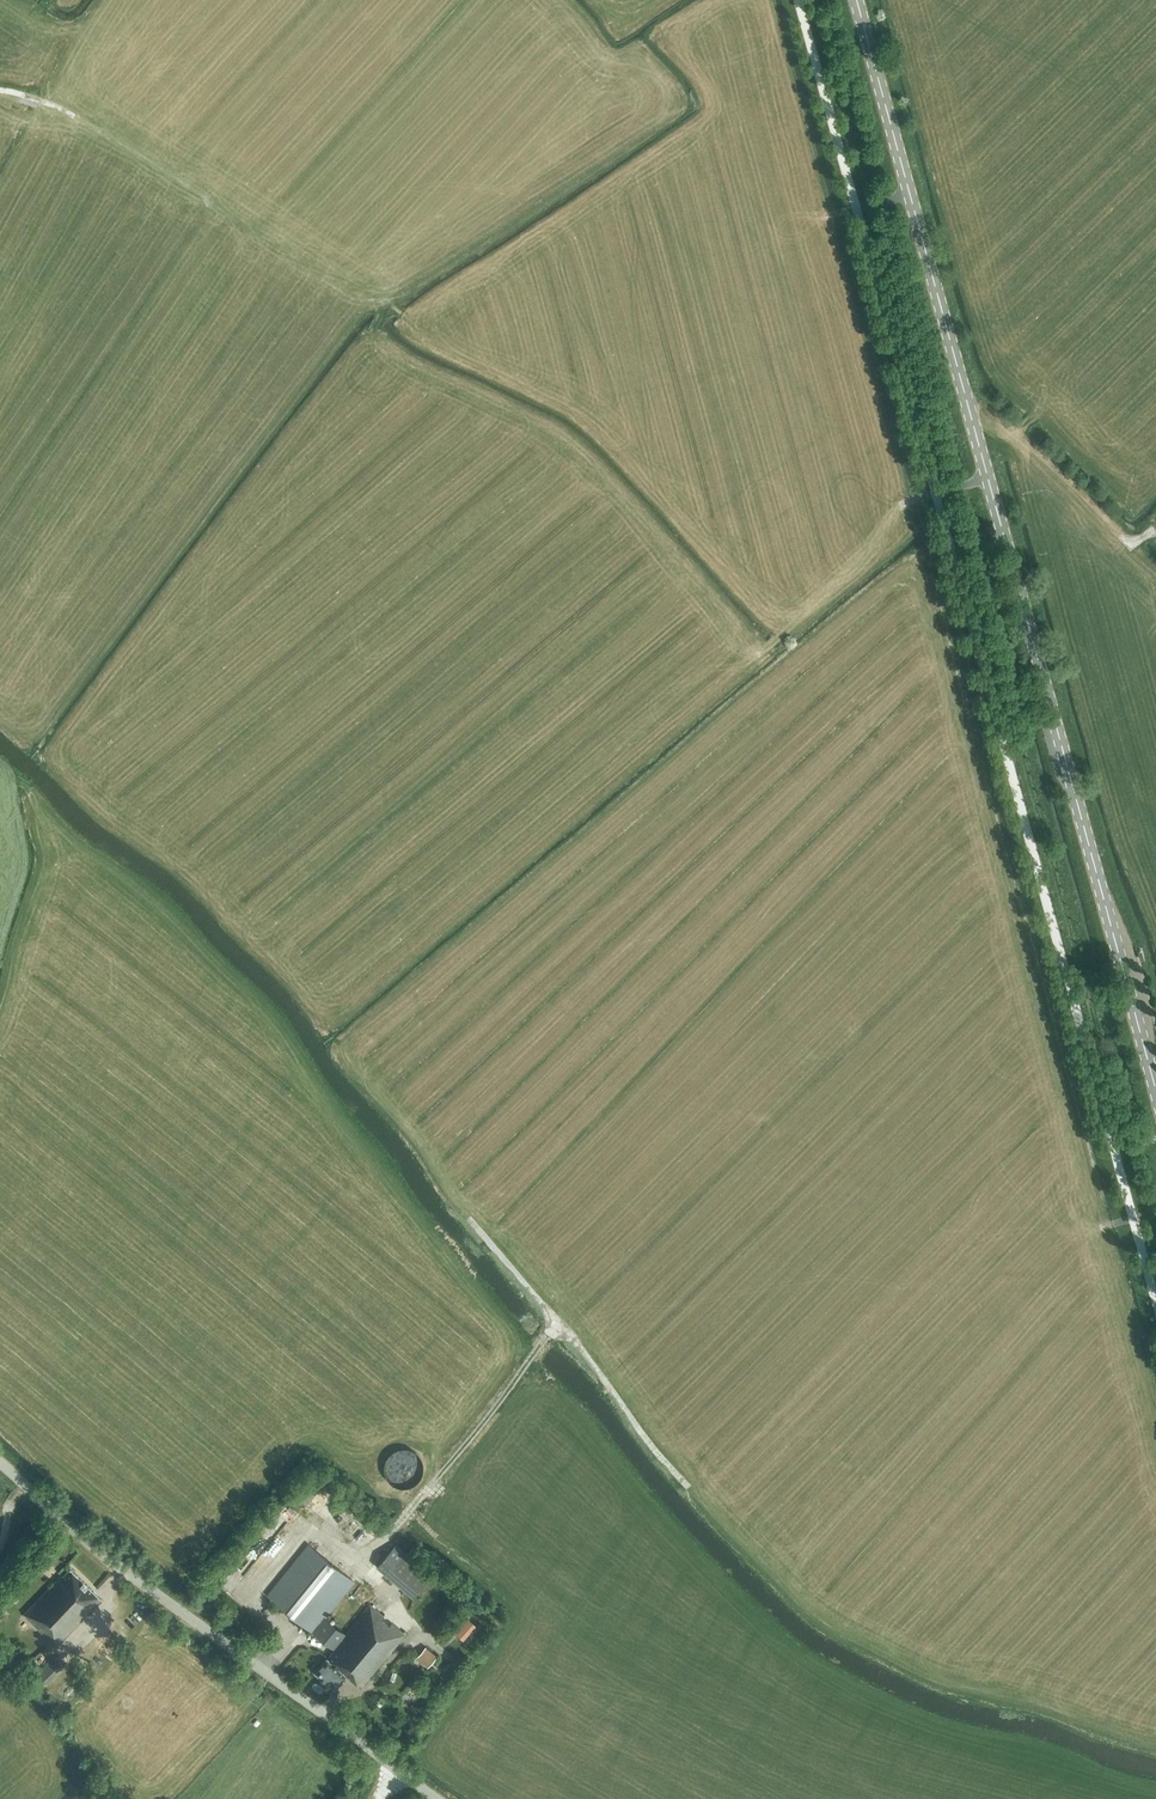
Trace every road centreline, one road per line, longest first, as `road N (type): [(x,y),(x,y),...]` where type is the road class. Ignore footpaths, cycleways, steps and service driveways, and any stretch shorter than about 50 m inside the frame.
road 1 (secondary): [(1155,1089),(857,0)]
road 2 (tertiary): [(0,1461),(84,1539),(439,1798)]
road 3 (track): [(310,1527),(361,1566),(478,1430),(556,1321)]
road 4 (track): [(469,1218),(688,1487)]

